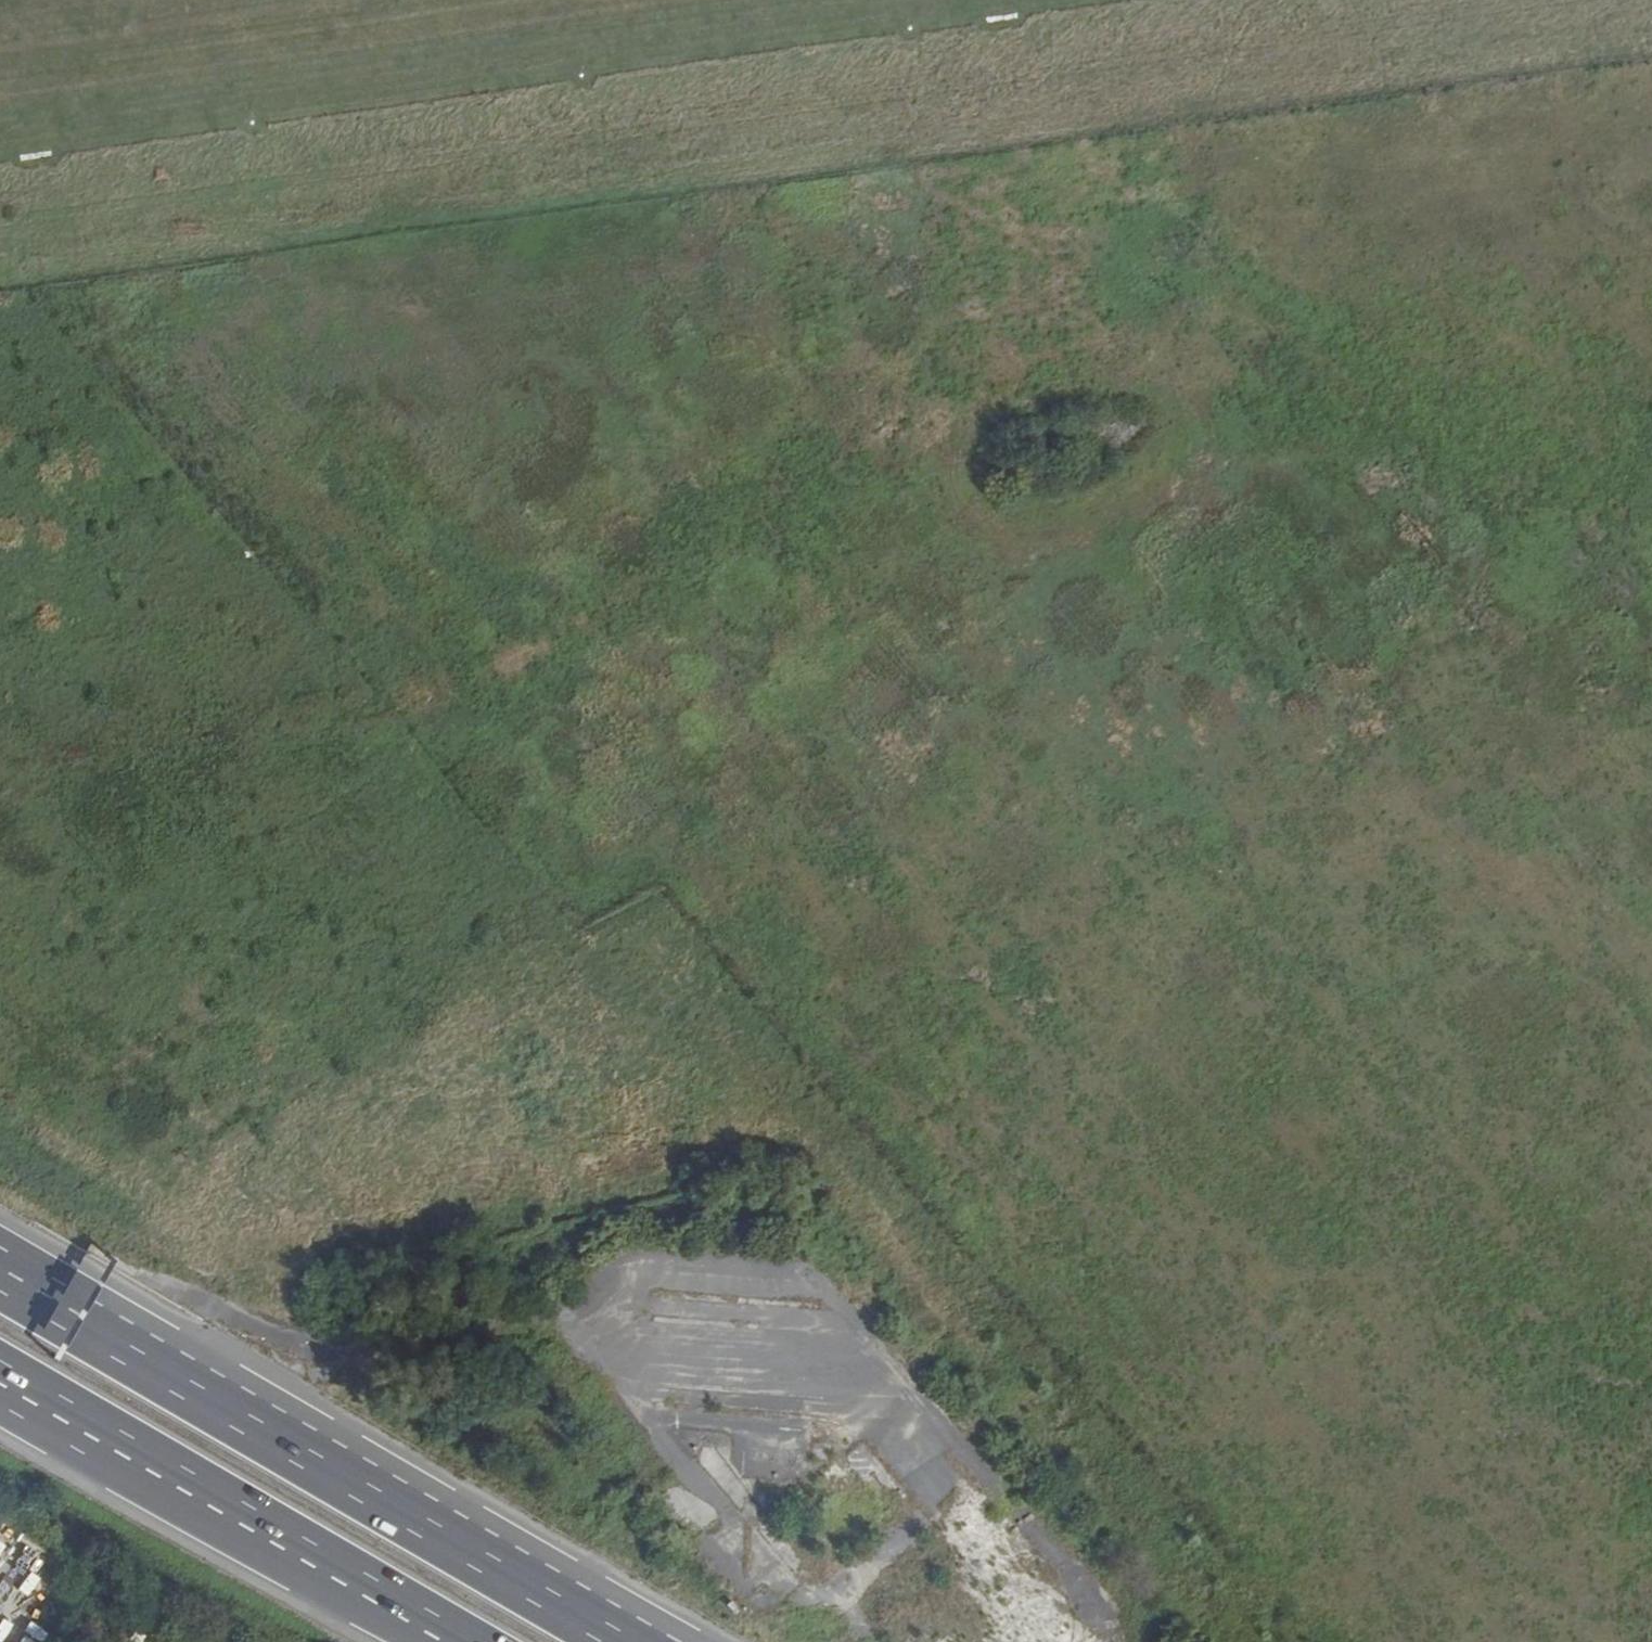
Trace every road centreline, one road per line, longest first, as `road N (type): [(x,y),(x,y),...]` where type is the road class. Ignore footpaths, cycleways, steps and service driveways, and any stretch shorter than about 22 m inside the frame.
road 1 (trunk): [(623,1641),(0,1278)]
road 2 (trunk): [(0,1383),(470,1641)]

